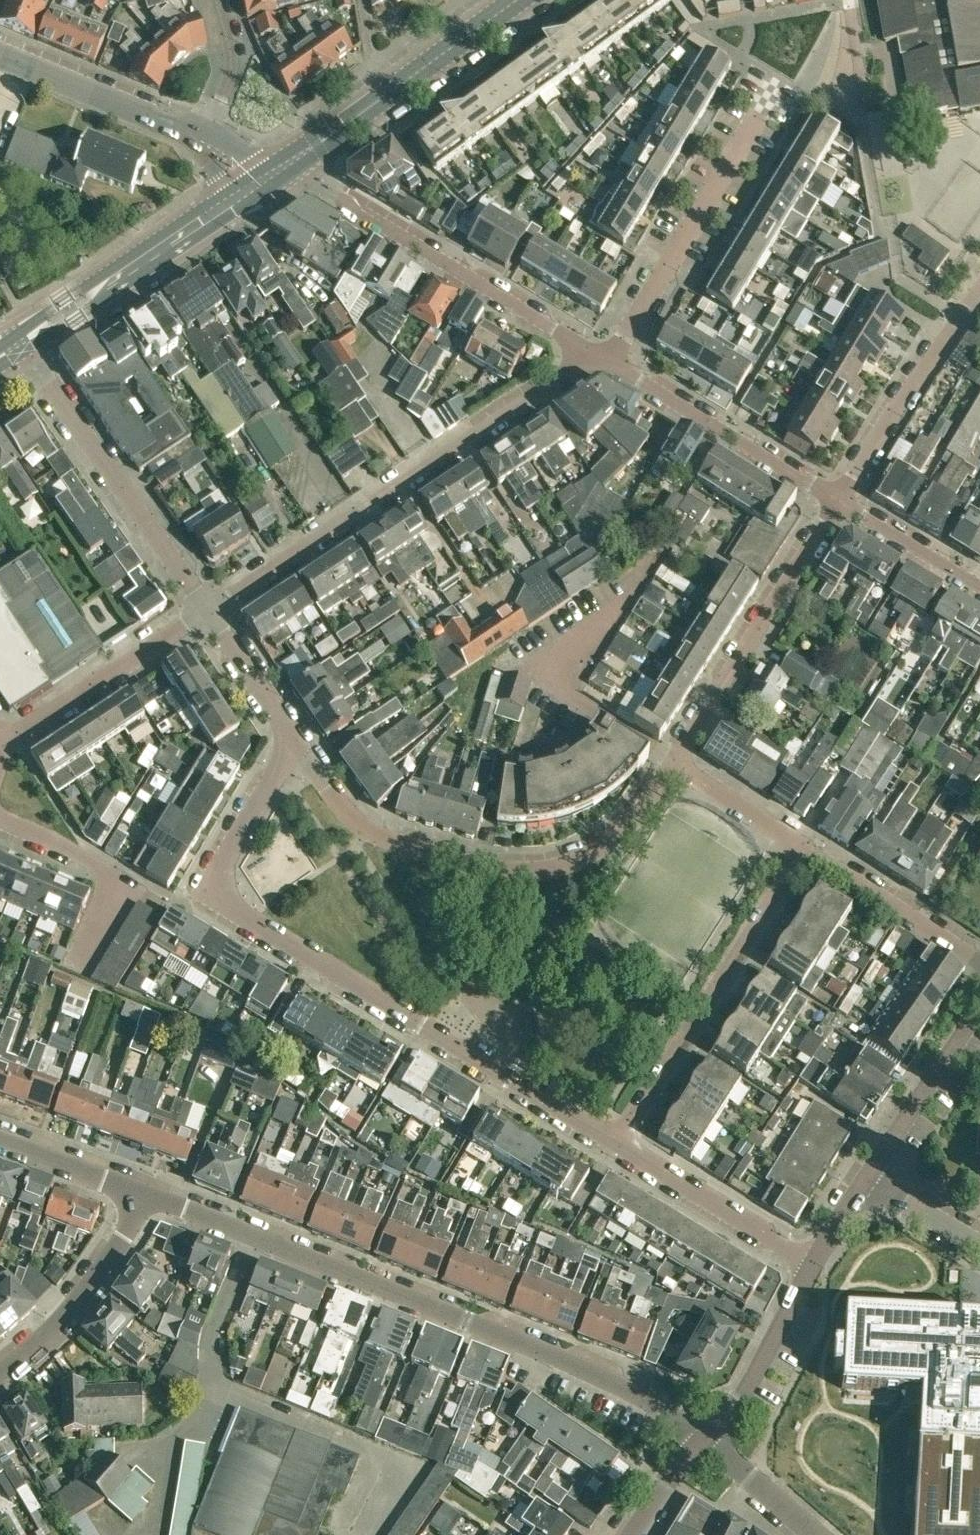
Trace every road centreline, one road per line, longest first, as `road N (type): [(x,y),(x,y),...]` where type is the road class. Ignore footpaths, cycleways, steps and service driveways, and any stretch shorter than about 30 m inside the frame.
road 1 (residential): [(295,743),(212,891),(618,1143)]
road 2 (residential): [(703,1440),(599,1375),(142,1193)]
road 3 (residential): [(295,743),(354,819),(395,843),(492,872),(553,871),(598,852),(641,811),(674,760)]
road 4 (residential): [(602,356),(205,611)]
road 5 (residential): [(602,356),(623,339),(765,106),(811,77),(839,35)]
road 6 (residential): [(294,160),(602,356)]
road 7 (residential): [(618,1143),(809,845)]
road 8 (residential): [(205,611),(21,345)]
road 9 (residential): [(674,760),(839,500)]
road 10 (secondary): [(21,345),(257,188)]
road 11 (secondary): [(294,160),(522,0)]
road 12 (residential): [(839,500),(602,356)]
road 13 (residential): [(839,500),(979,289)]
road 14 (residential): [(0,746),(205,611)]
road 15 (residential): [(142,1193),(108,1258),(0,1379)]
road 16 (residential): [(618,1143),(812,1263)]
road 17 (residential): [(203,139),(0,52)]
road 18 (unclassified): [(703,1440),(738,1398),(812,1263)]
road 19 (residential): [(979,962),(809,845)]
road 20 (unclassified): [(867,1177),(979,1008)]
road 21 (residential): [(979,585),(839,500)]
road 22 (residential): [(295,743),(205,611)]
road 23 (residential): [(809,845),(674,760)]
road 24 (residential): [(142,1193),(0,1142)]
road 25 (unclassified): [(817,1534),(703,1440)]
road 26 (residential): [(203,139),(233,58),(217,0)]
road 27 (residential): [(121,875),(0,816)]
road 28 (unclassified): [(979,1242),(867,1177)]
road 29 (unclassified): [(628,1534),(703,1440)]

